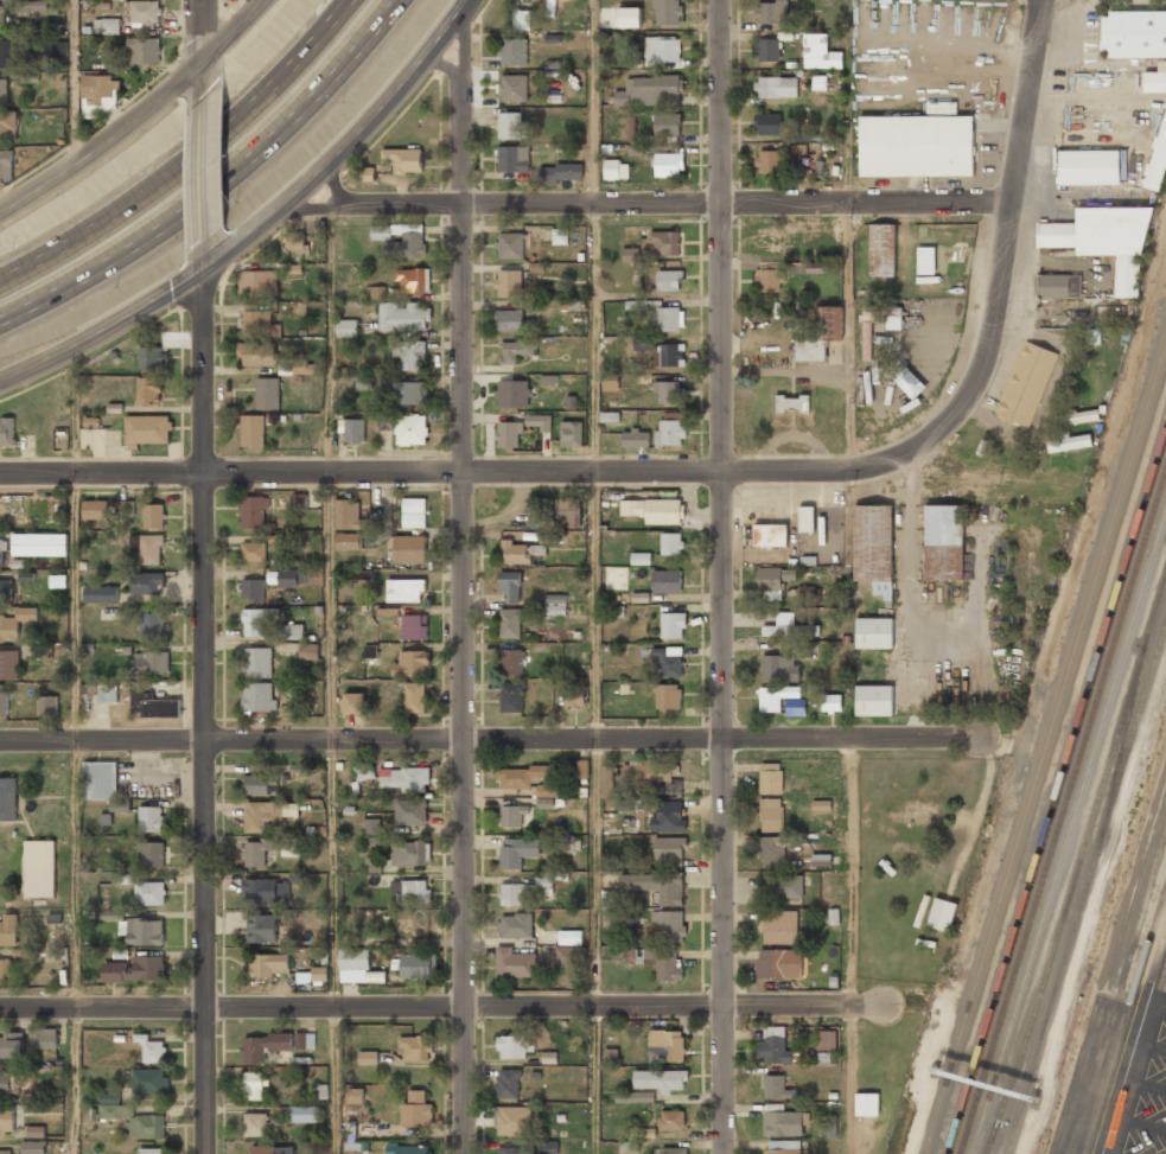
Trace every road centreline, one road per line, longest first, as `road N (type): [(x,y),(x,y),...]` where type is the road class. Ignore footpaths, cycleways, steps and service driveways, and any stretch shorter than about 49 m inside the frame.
road 1 (residential): [(719,0),(723,1153)]
road 2 (residential): [(467,5),(464,1153)]
road 3 (residential): [(204,270),(204,1153)]
road 4 (secondary): [(0,380),(121,320),(243,240),(350,146),(470,0)]
road 5 (residential): [(464,205),(1012,203)]
road 6 (residential): [(463,739),(979,739)]
road 7 (motorway): [(0,322),(89,274),(240,167),(313,97),(394,0)]
road 8 (residential): [(1043,0),(980,369),(947,423),(899,455)]
road 9 (residential): [(464,1007),(0,1009)]
road 10 (residential): [(463,472),(0,474)]
road 11 (residential): [(463,739),(0,740)]
road 12 (motorway): [(346,0),(273,83),(185,162),(95,228),(0,281)]
road 13 (residential): [(464,1007),(883,1006)]
road 14 (secondary): [(265,0),(148,111),(0,214)]
road 15 (residential): [(463,472),(721,472)]
road 16 (residential): [(721,472),(846,471),(899,455)]
road 17 (residential): [(464,205),(287,203)]
road 18 (secondary): [(204,240),(204,100)]

